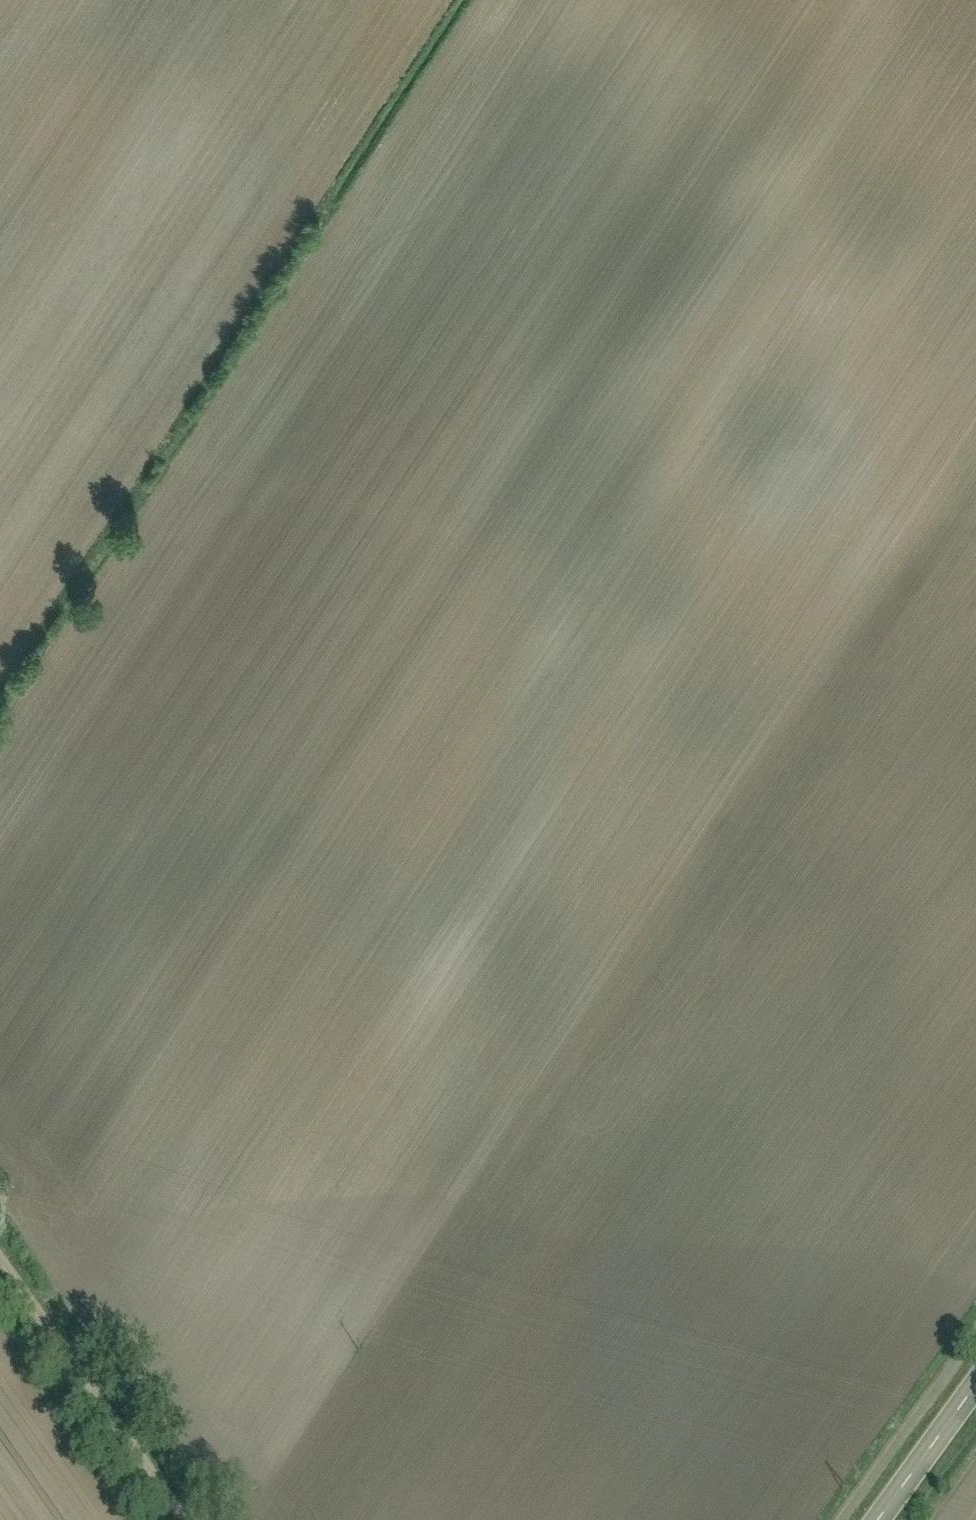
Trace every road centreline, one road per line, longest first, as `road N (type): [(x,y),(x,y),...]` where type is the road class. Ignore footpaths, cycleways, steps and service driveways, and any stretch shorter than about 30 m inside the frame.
road 1 (residential): [(181,1519),(0,1261)]
road 2 (secondary): [(879,1519),(975,1387)]

